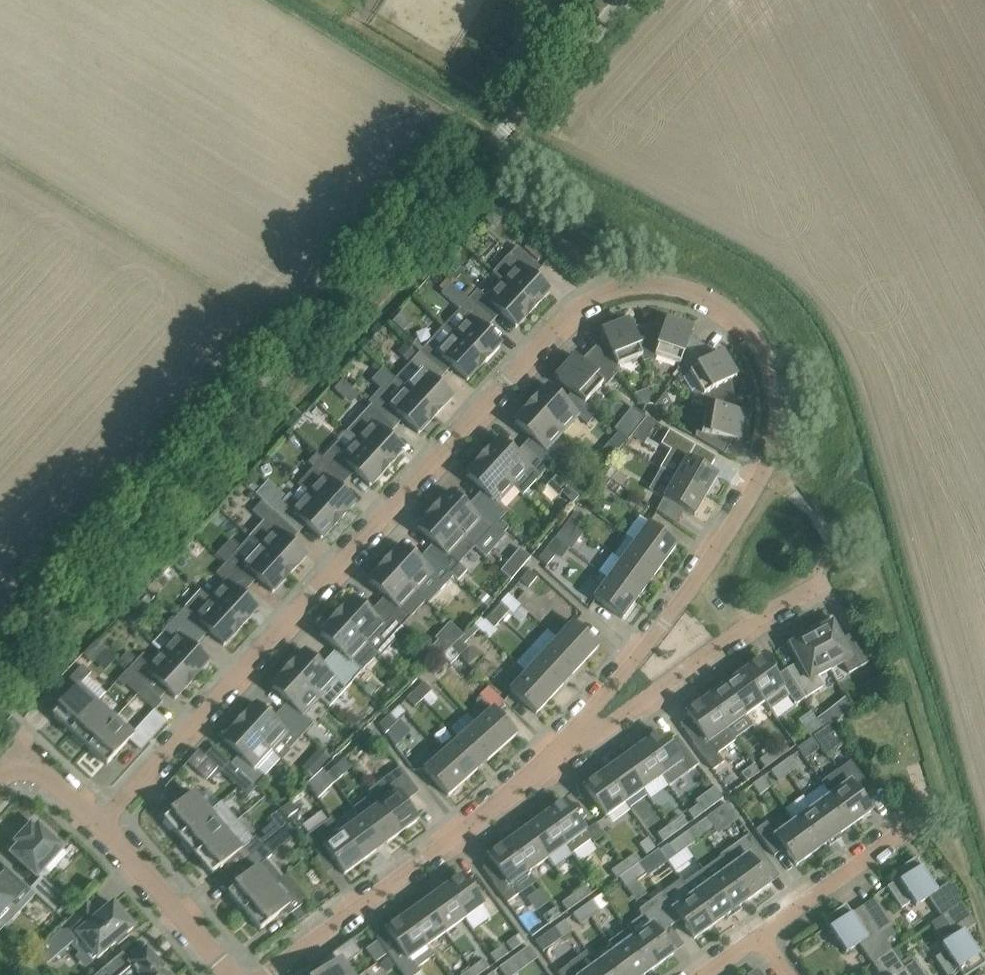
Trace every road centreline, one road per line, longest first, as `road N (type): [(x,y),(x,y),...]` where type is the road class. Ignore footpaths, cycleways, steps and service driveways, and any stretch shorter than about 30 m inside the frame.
road 1 (residential): [(104,826),(504,386),(540,337),(590,297),(640,283),(689,288),(739,317),(763,347),(778,392),(776,430),(765,467),(725,536),(558,757)]
road 2 (unclassified): [(0,668),(623,0)]
road 3 (residential): [(264,974),(558,757)]
road 4 (residential): [(558,757),(745,627),(822,589)]
road 5 (residential): [(228,974),(104,826)]
road 6 (residential): [(761,937),(901,835)]
road 7 (residential): [(104,826),(39,769),(23,764),(0,785)]

